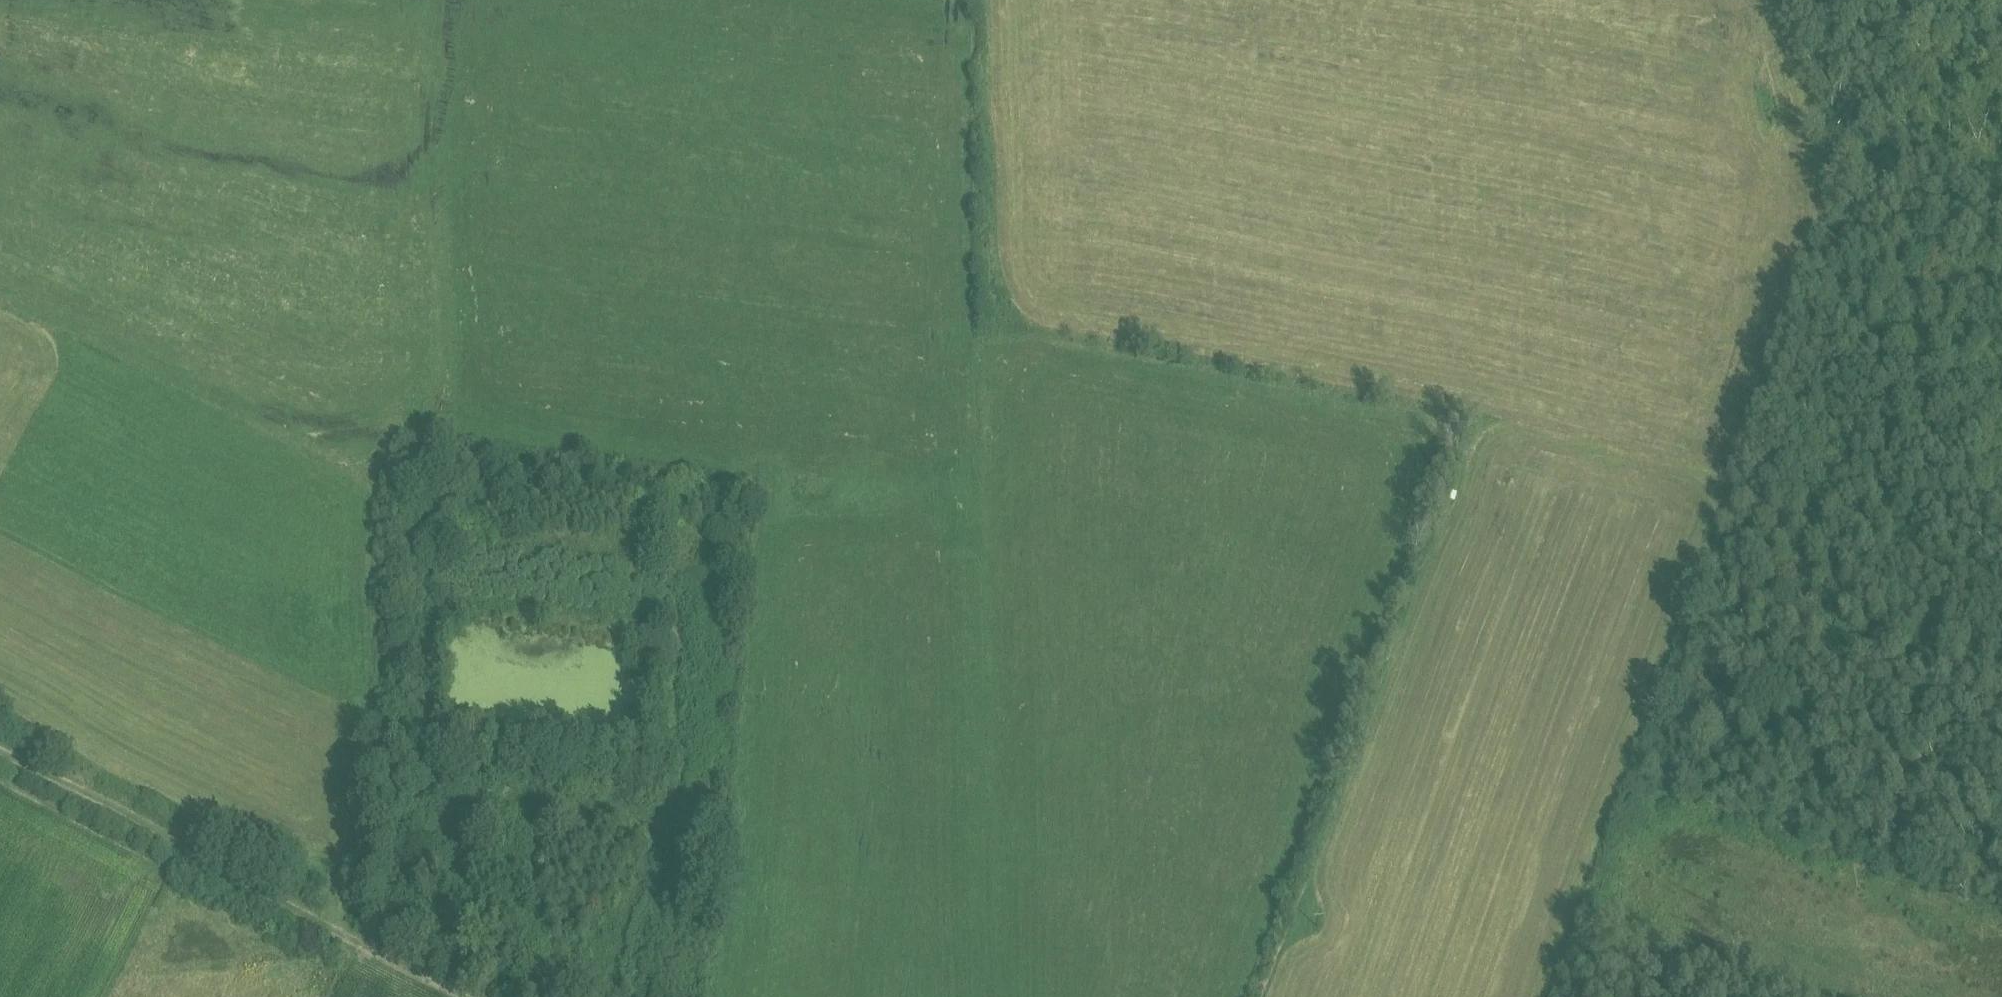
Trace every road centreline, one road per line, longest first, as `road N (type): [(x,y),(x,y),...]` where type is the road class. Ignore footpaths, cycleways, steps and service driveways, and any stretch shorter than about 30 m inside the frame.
road 1 (track): [(0,754),(466,996)]

